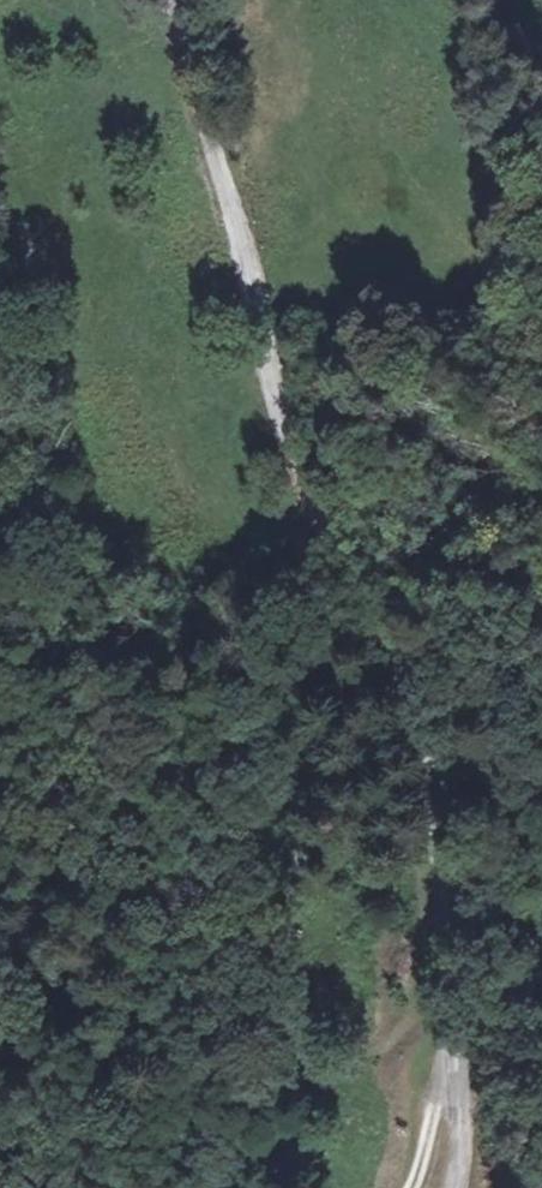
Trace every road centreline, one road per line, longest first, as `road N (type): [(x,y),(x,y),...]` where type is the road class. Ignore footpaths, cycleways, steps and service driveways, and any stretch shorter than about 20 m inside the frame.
road 1 (unclassified): [(168,0),(244,223),(310,477),(399,629),(436,742),(469,1113),(457,1187)]

